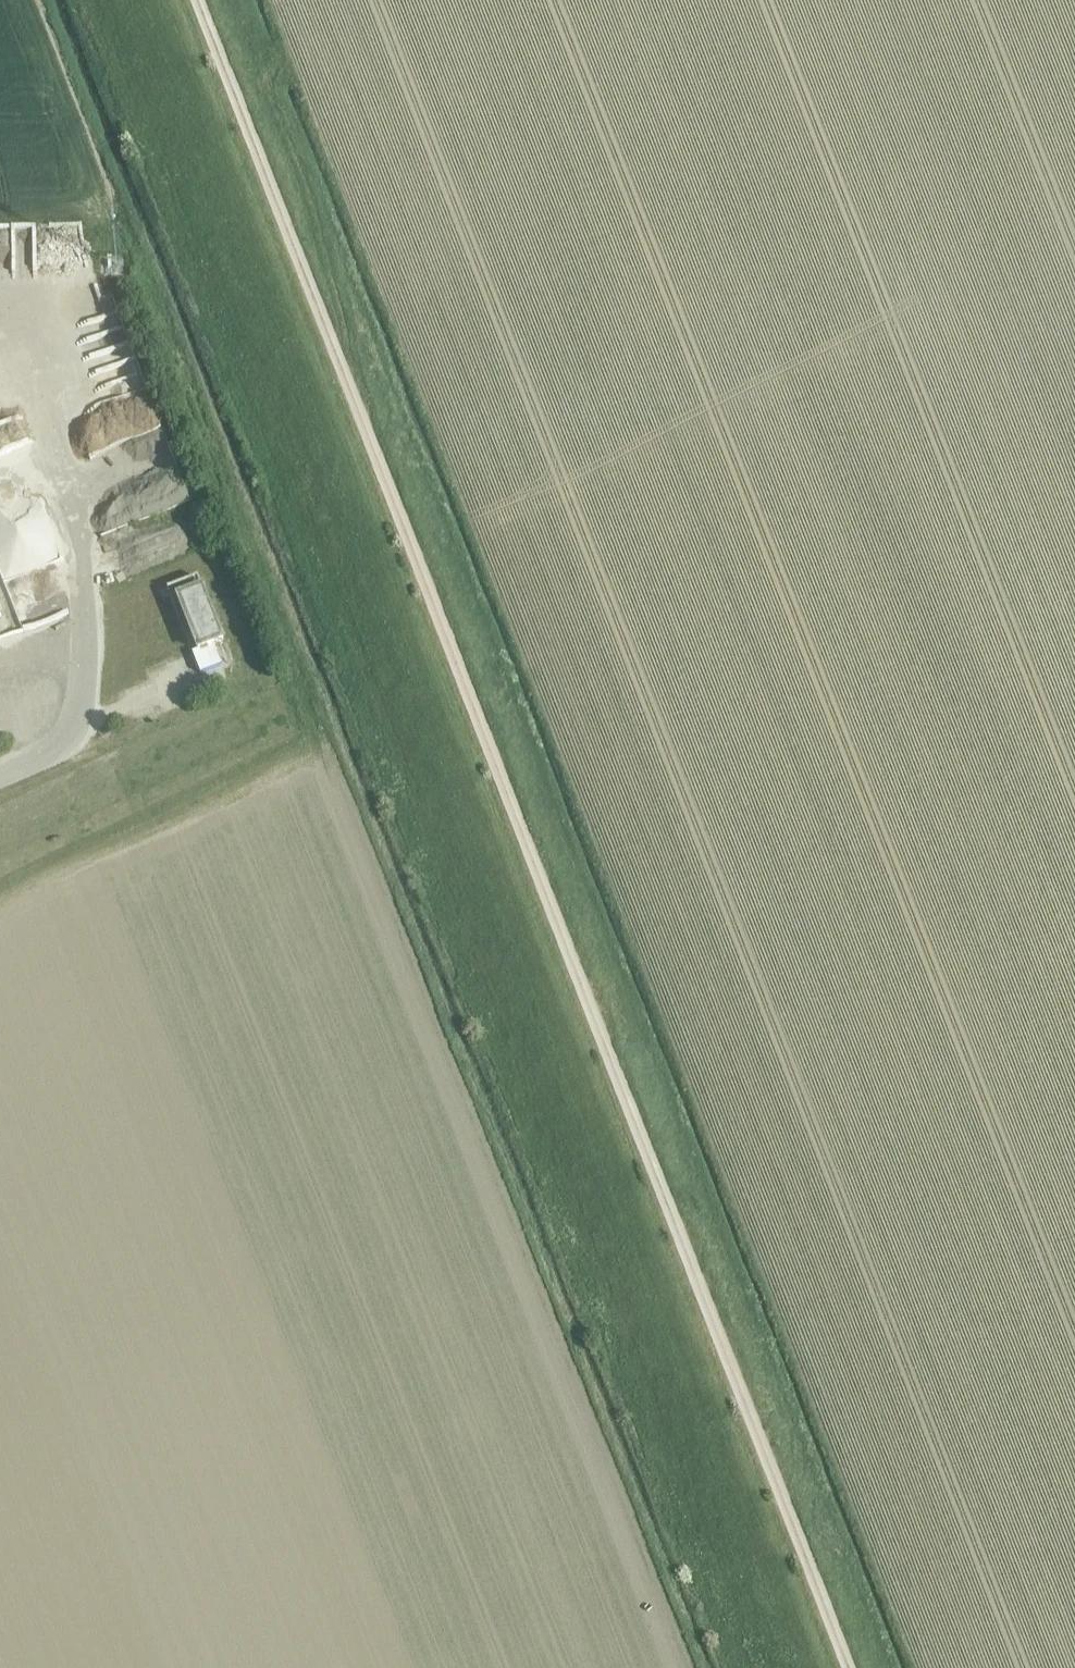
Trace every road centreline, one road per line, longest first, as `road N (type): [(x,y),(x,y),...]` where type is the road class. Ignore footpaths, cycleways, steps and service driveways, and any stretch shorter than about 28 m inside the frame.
road 1 (track): [(846,1667),(196,0)]
road 2 (unclassified): [(0,766),(174,685)]

